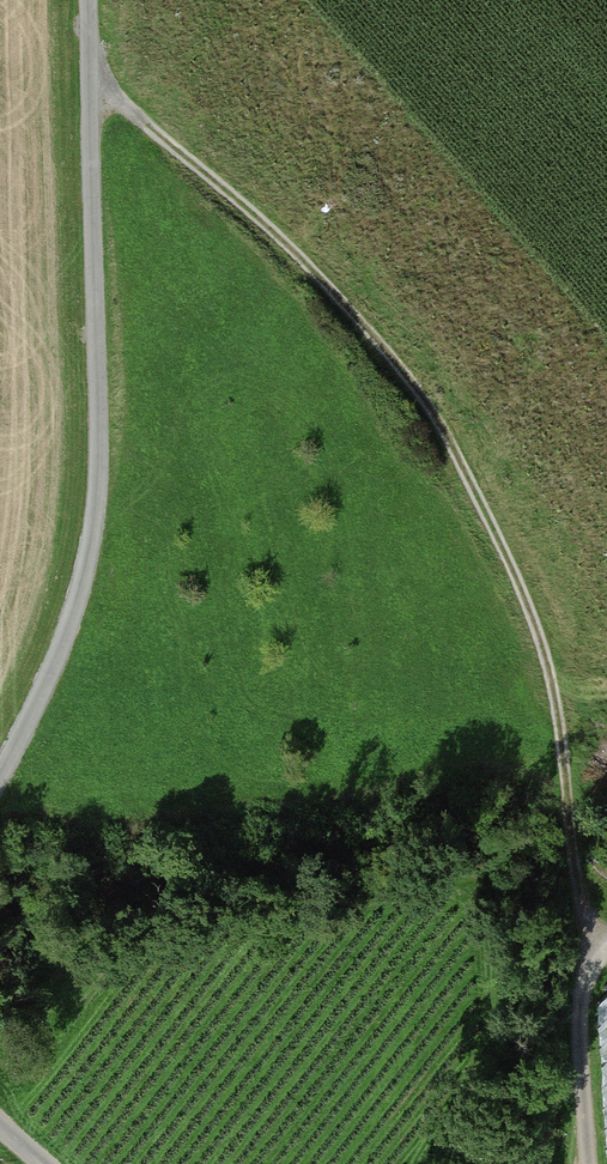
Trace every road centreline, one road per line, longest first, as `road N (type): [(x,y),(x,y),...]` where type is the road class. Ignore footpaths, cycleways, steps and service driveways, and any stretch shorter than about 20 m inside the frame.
road 1 (track): [(591,961),(547,659),(495,531),(427,405),(277,237),(93,82)]
road 2 (unclassified): [(91,0),(96,489),(58,661),(0,772)]
road 3 (track): [(591,961),(580,1004),(589,1163)]

